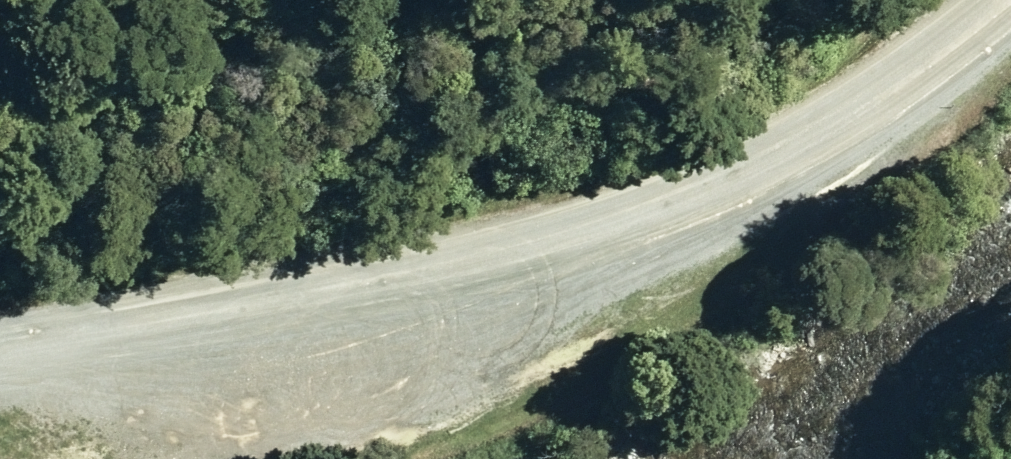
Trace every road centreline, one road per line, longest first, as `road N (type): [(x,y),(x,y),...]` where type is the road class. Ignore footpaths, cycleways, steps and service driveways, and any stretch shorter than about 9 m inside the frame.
road 1 (unclassified): [(1010,1),(900,87),(762,166),(603,226),(372,286),(0,349)]
road 2 (track): [(785,0),(715,53),(224,120),(0,235)]

